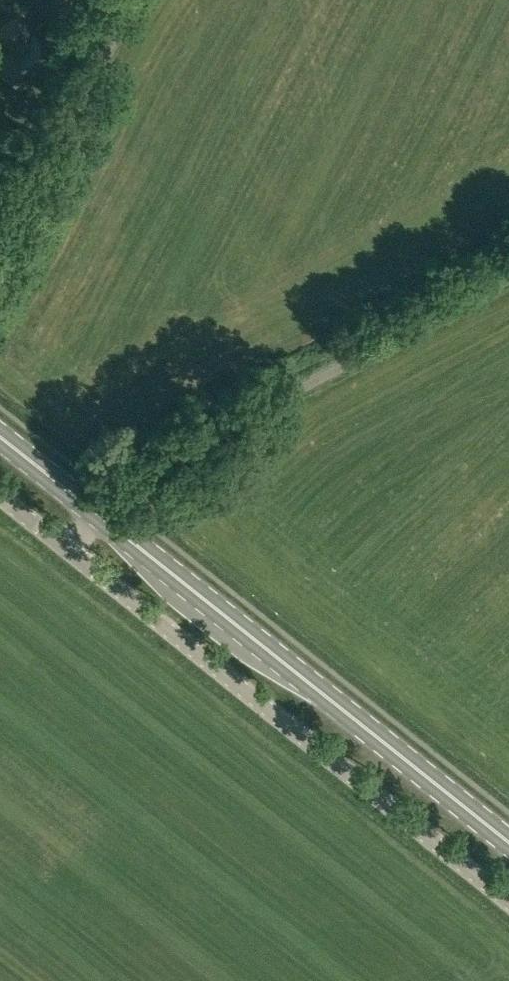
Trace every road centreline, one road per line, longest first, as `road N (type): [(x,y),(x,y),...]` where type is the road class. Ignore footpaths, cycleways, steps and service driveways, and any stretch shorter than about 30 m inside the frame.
road 1 (primary): [(508,844),(0,437)]
road 2 (unclassified): [(508,900),(0,499)]

